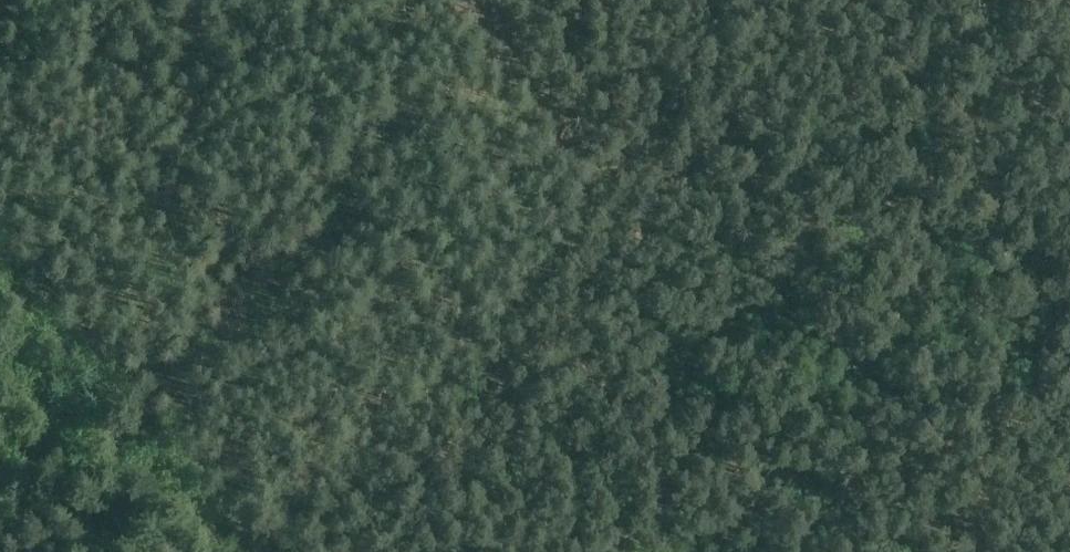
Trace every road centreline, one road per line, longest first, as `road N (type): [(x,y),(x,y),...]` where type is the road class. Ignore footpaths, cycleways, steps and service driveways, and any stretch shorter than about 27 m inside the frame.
road 1 (track): [(854,0),(353,551)]

